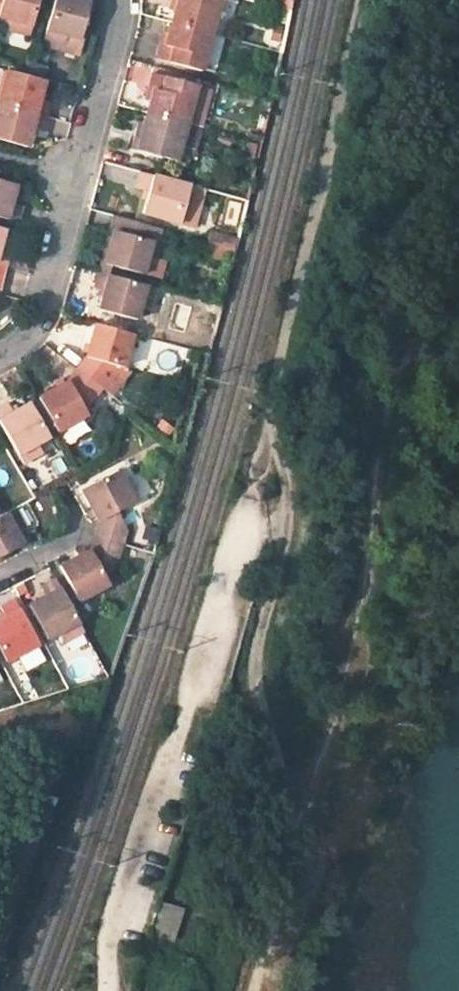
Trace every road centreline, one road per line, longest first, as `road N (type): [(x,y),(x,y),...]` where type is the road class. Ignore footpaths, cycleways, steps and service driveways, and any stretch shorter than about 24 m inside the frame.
road 1 (track): [(366,0),(272,407),(292,502),(252,671),(300,831),(251,990)]
road 2 (residential): [(121,0),(33,334),(0,353)]

